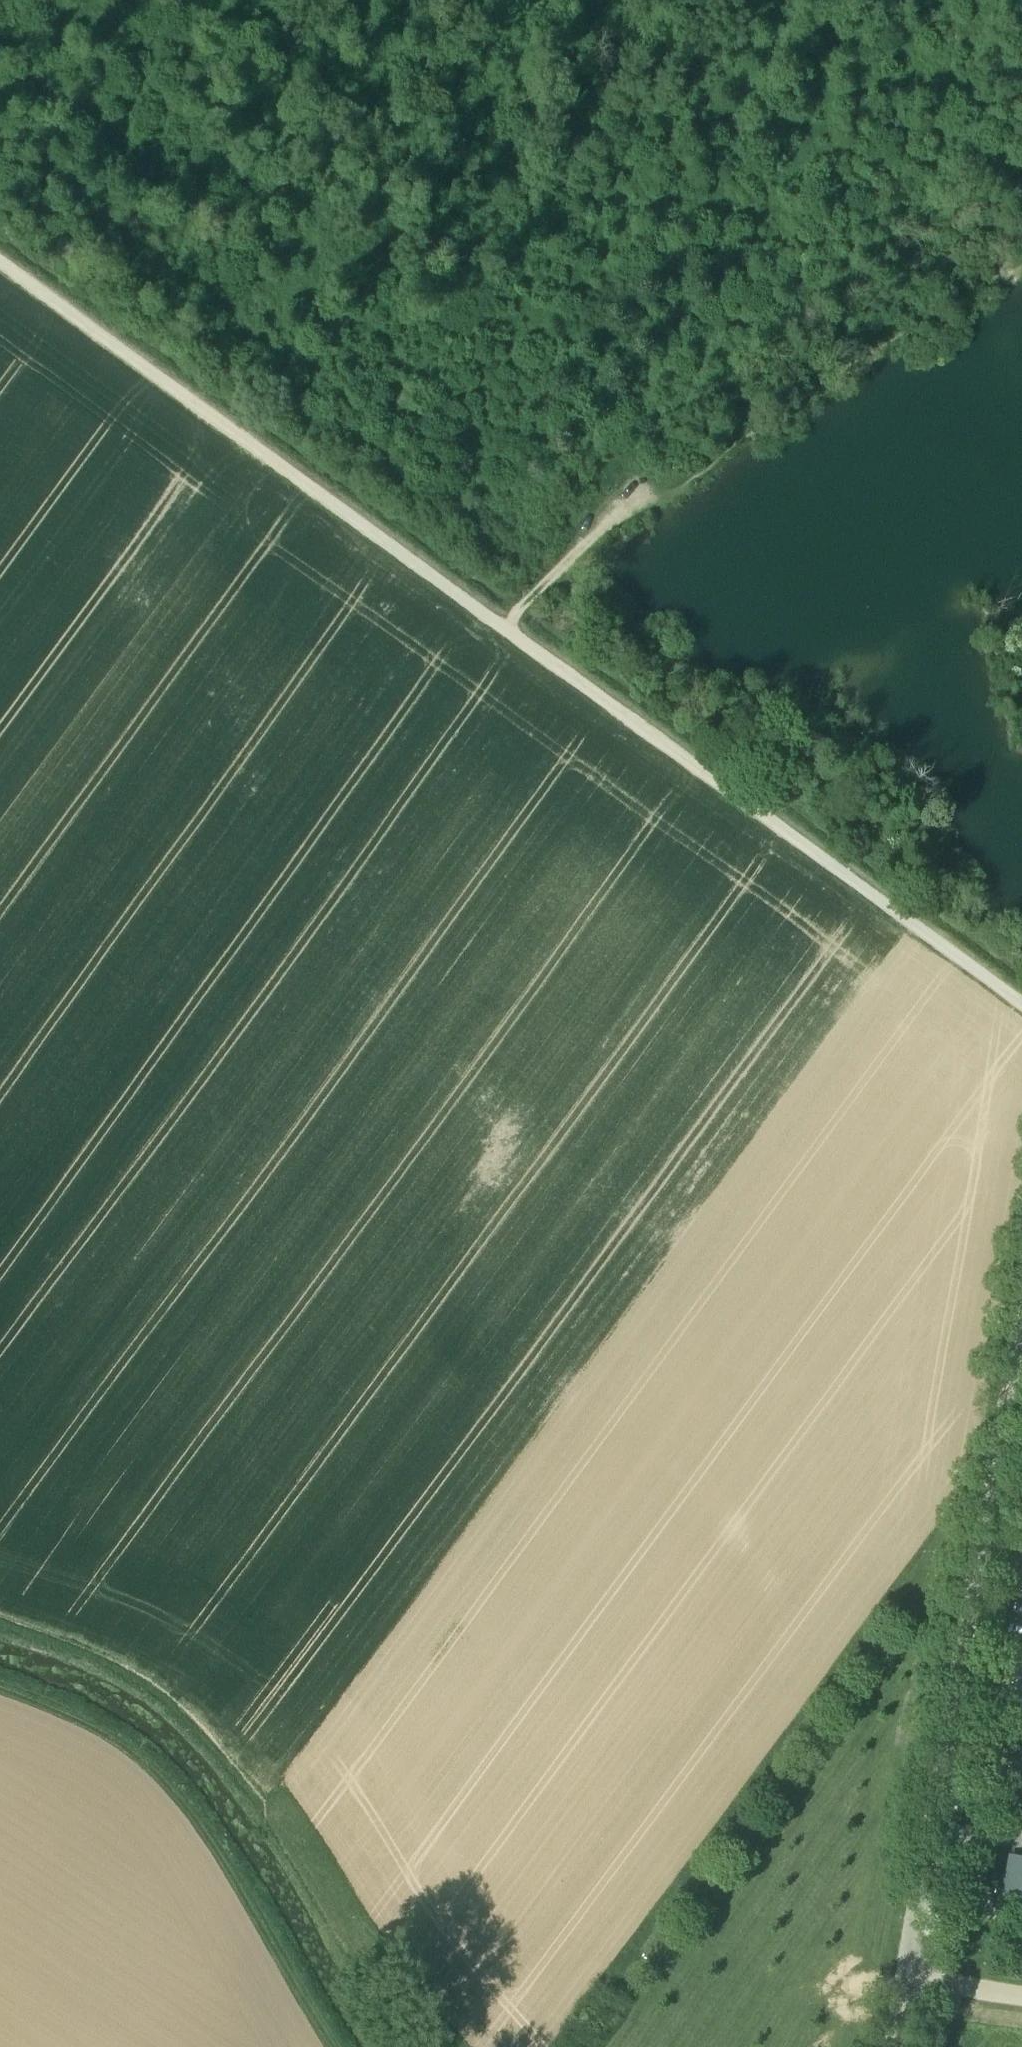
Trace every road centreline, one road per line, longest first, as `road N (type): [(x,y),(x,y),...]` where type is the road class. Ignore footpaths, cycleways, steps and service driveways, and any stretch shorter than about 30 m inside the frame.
road 1 (track): [(0,263),(1021,1006)]
road 2 (track): [(0,1693),(95,1730),(187,1790),(341,2046)]

